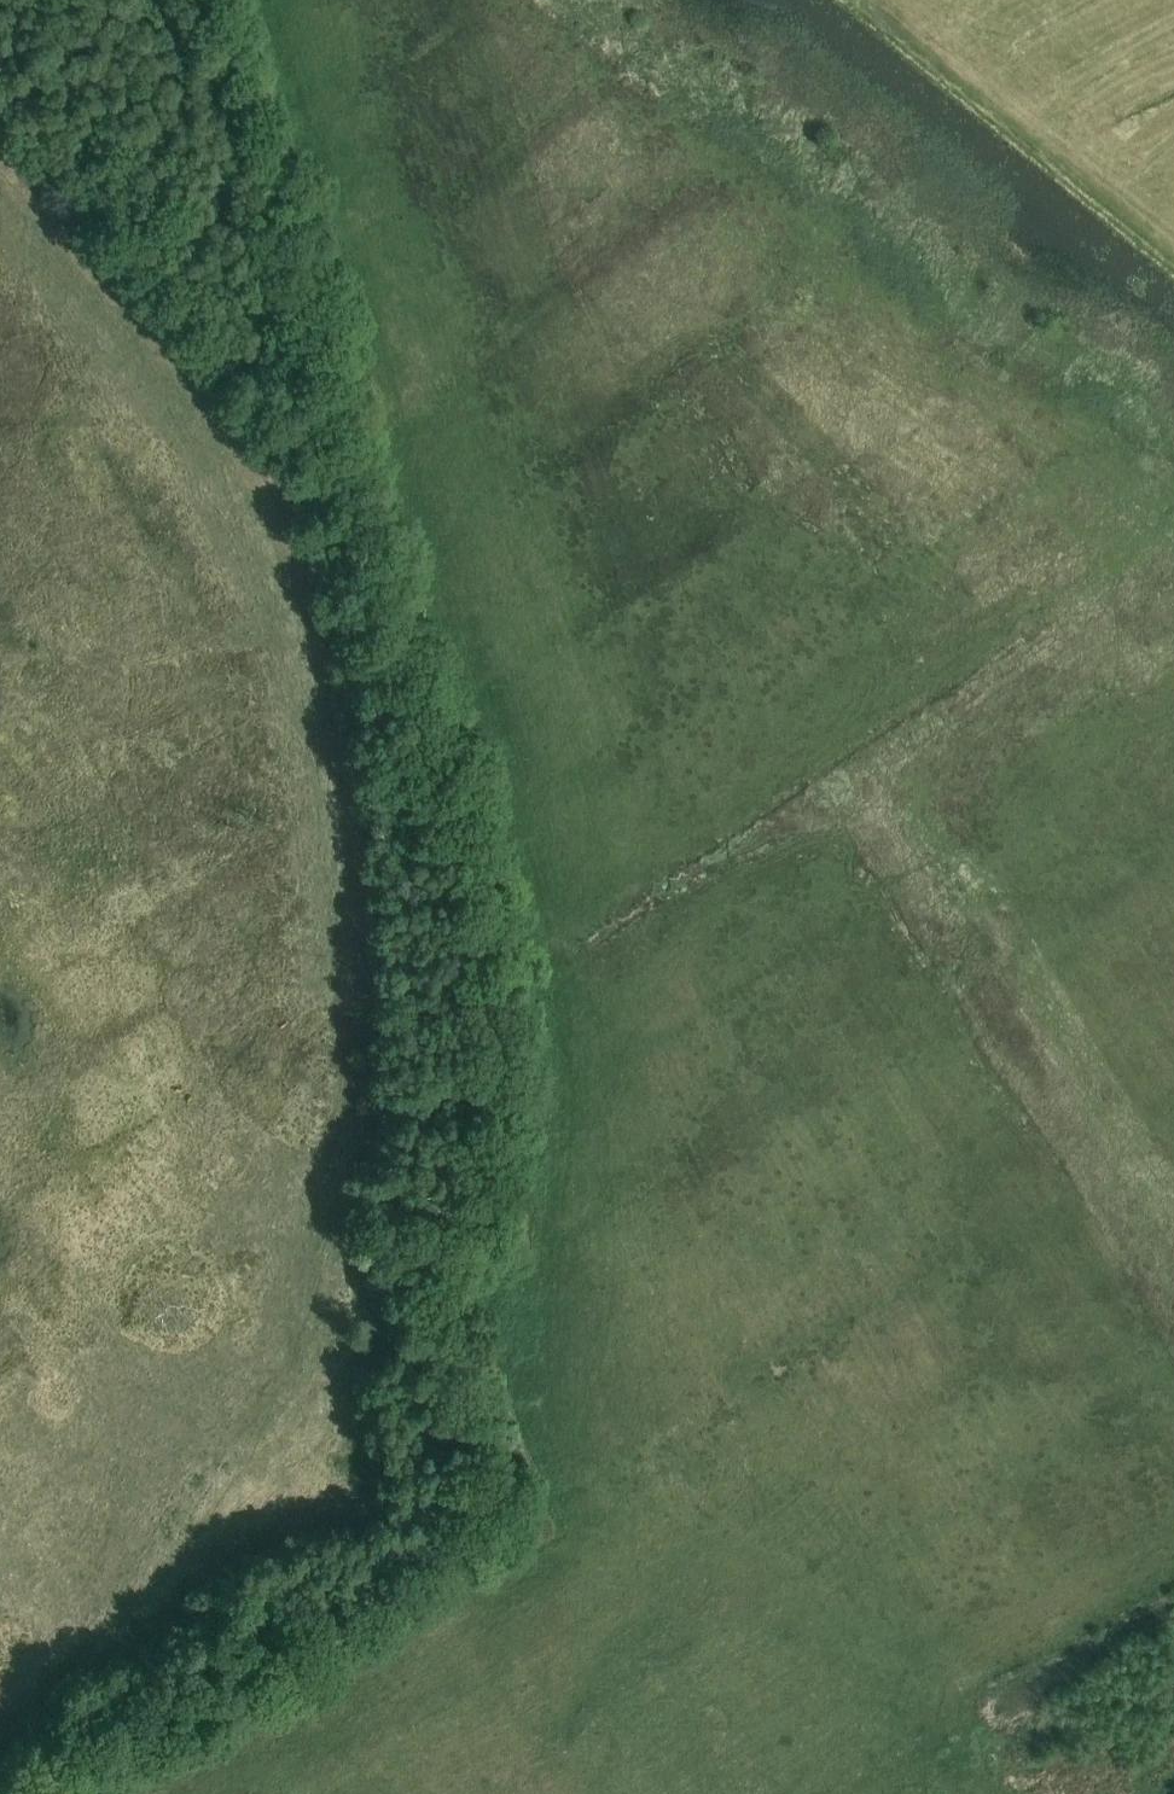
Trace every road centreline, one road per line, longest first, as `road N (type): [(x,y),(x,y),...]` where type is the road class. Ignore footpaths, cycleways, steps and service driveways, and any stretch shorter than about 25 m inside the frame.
road 1 (track): [(1173,254),(870,0)]

